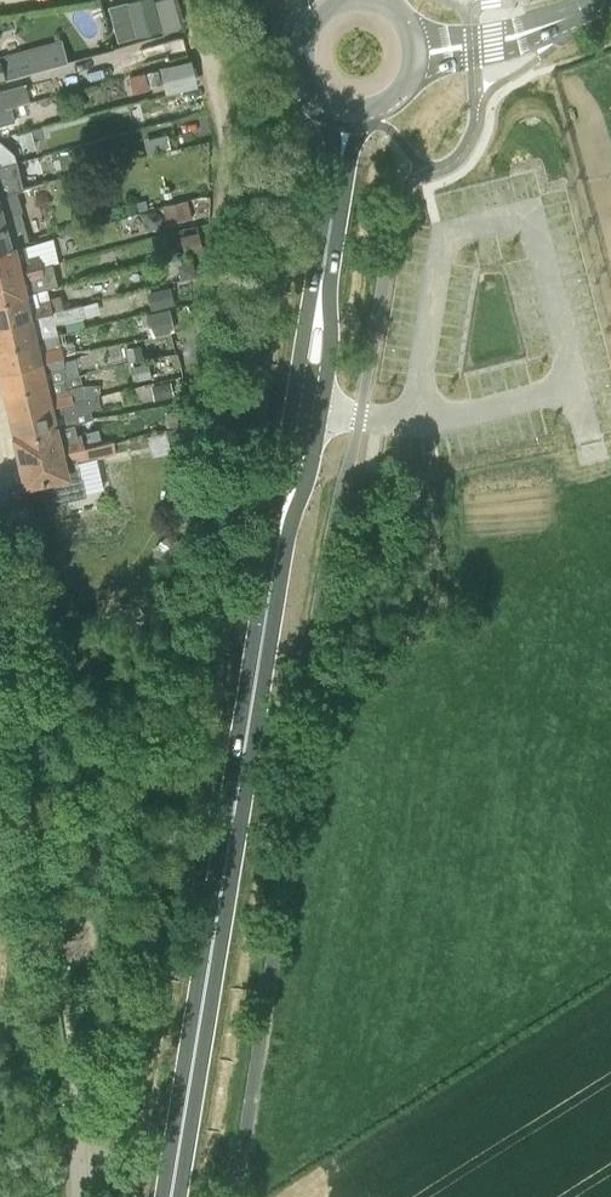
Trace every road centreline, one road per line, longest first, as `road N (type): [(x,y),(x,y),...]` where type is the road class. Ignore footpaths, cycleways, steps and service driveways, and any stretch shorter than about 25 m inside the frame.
road 1 (tertiary): [(172,1196),(349,112)]
road 2 (residential): [(51,943),(0,508)]
road 3 (tertiary): [(610,0),(525,31),(416,51)]

